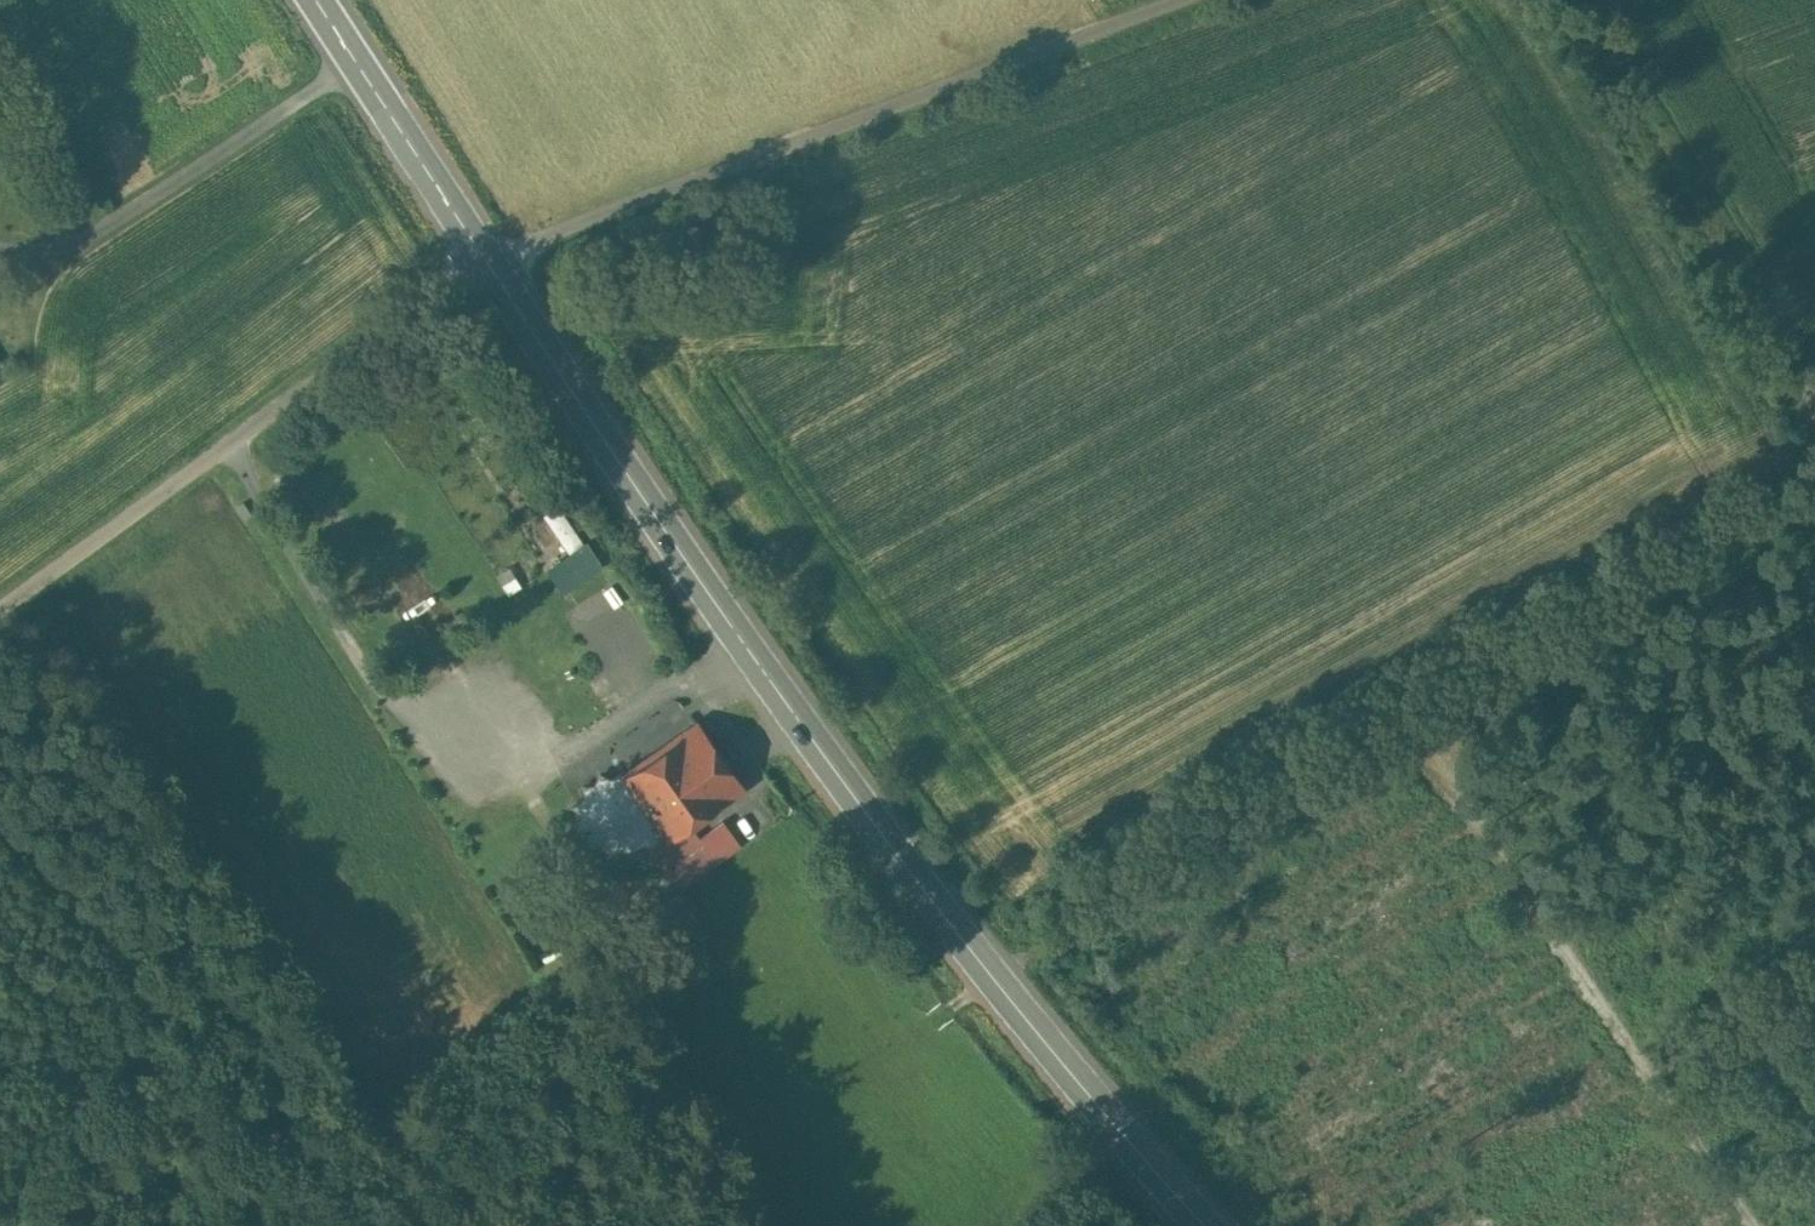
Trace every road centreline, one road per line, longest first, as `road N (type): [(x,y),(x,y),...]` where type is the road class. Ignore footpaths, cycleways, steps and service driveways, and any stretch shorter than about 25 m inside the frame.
road 1 (secondary): [(487,262),(747,648),(940,912),(1206,1225)]
road 2 (unclassified): [(1183,0),(487,262)]
road 3 (unclassified): [(487,262),(0,611)]
road 4 (secondary): [(316,0),(487,262)]

